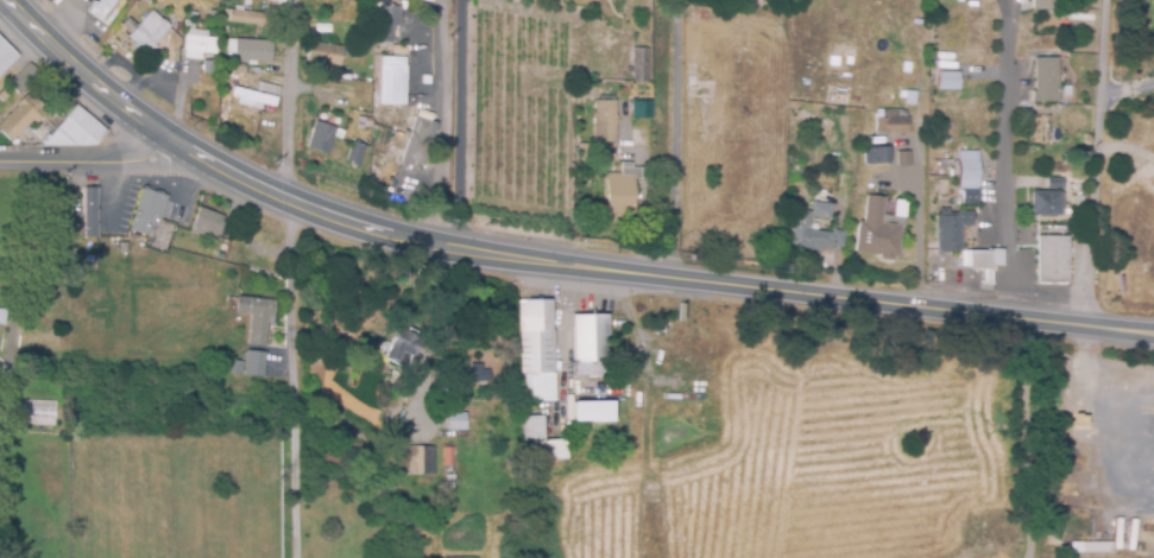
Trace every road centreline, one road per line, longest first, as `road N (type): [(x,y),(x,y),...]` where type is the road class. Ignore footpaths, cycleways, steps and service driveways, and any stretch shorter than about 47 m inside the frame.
road 1 (primary): [(1153,332),(671,277),(329,210),(178,146),(122,110),(13,0)]
road 2 (residential): [(295,557),(289,195)]
road 3 (residential): [(1106,0),(1086,324)]
road 4 (residential): [(292,0),(289,195)]
road 5 (residential): [(0,150),(178,146)]

